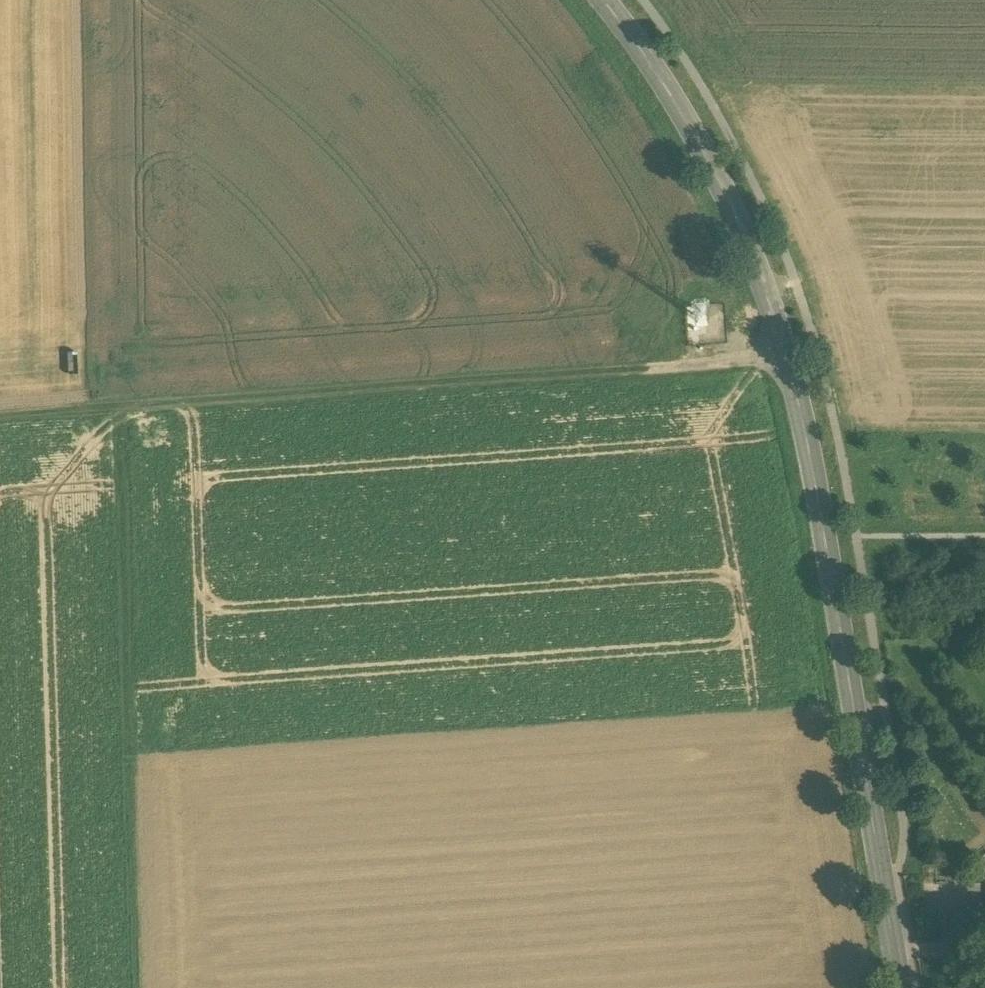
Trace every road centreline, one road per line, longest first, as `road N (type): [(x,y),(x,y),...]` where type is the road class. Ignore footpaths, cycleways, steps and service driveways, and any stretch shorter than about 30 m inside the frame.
road 1 (tertiary): [(604,0),(694,132),(775,318),(806,448),(902,987)]
road 2 (track): [(786,360),(0,424)]
road 3 (track): [(145,987),(139,415)]

